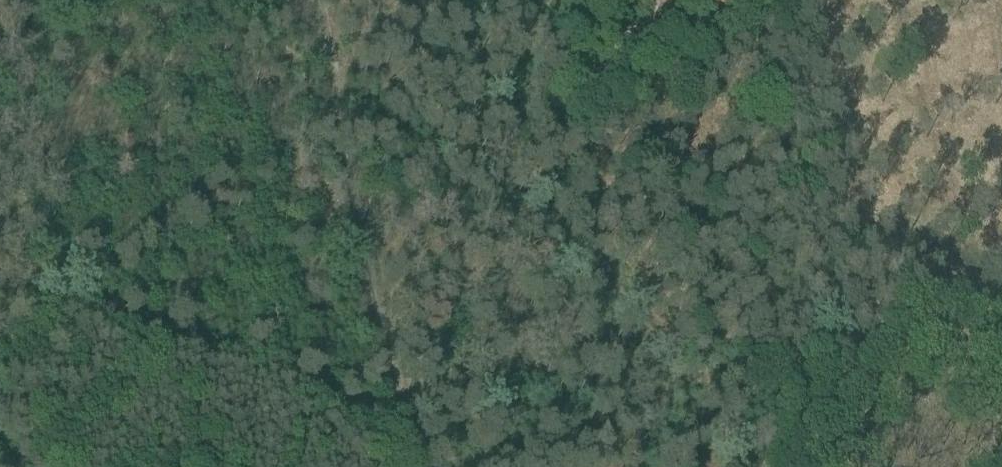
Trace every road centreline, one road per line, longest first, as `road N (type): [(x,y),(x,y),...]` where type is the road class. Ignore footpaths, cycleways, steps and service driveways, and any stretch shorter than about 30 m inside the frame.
road 1 (track): [(420,466),(374,272),(332,0)]

